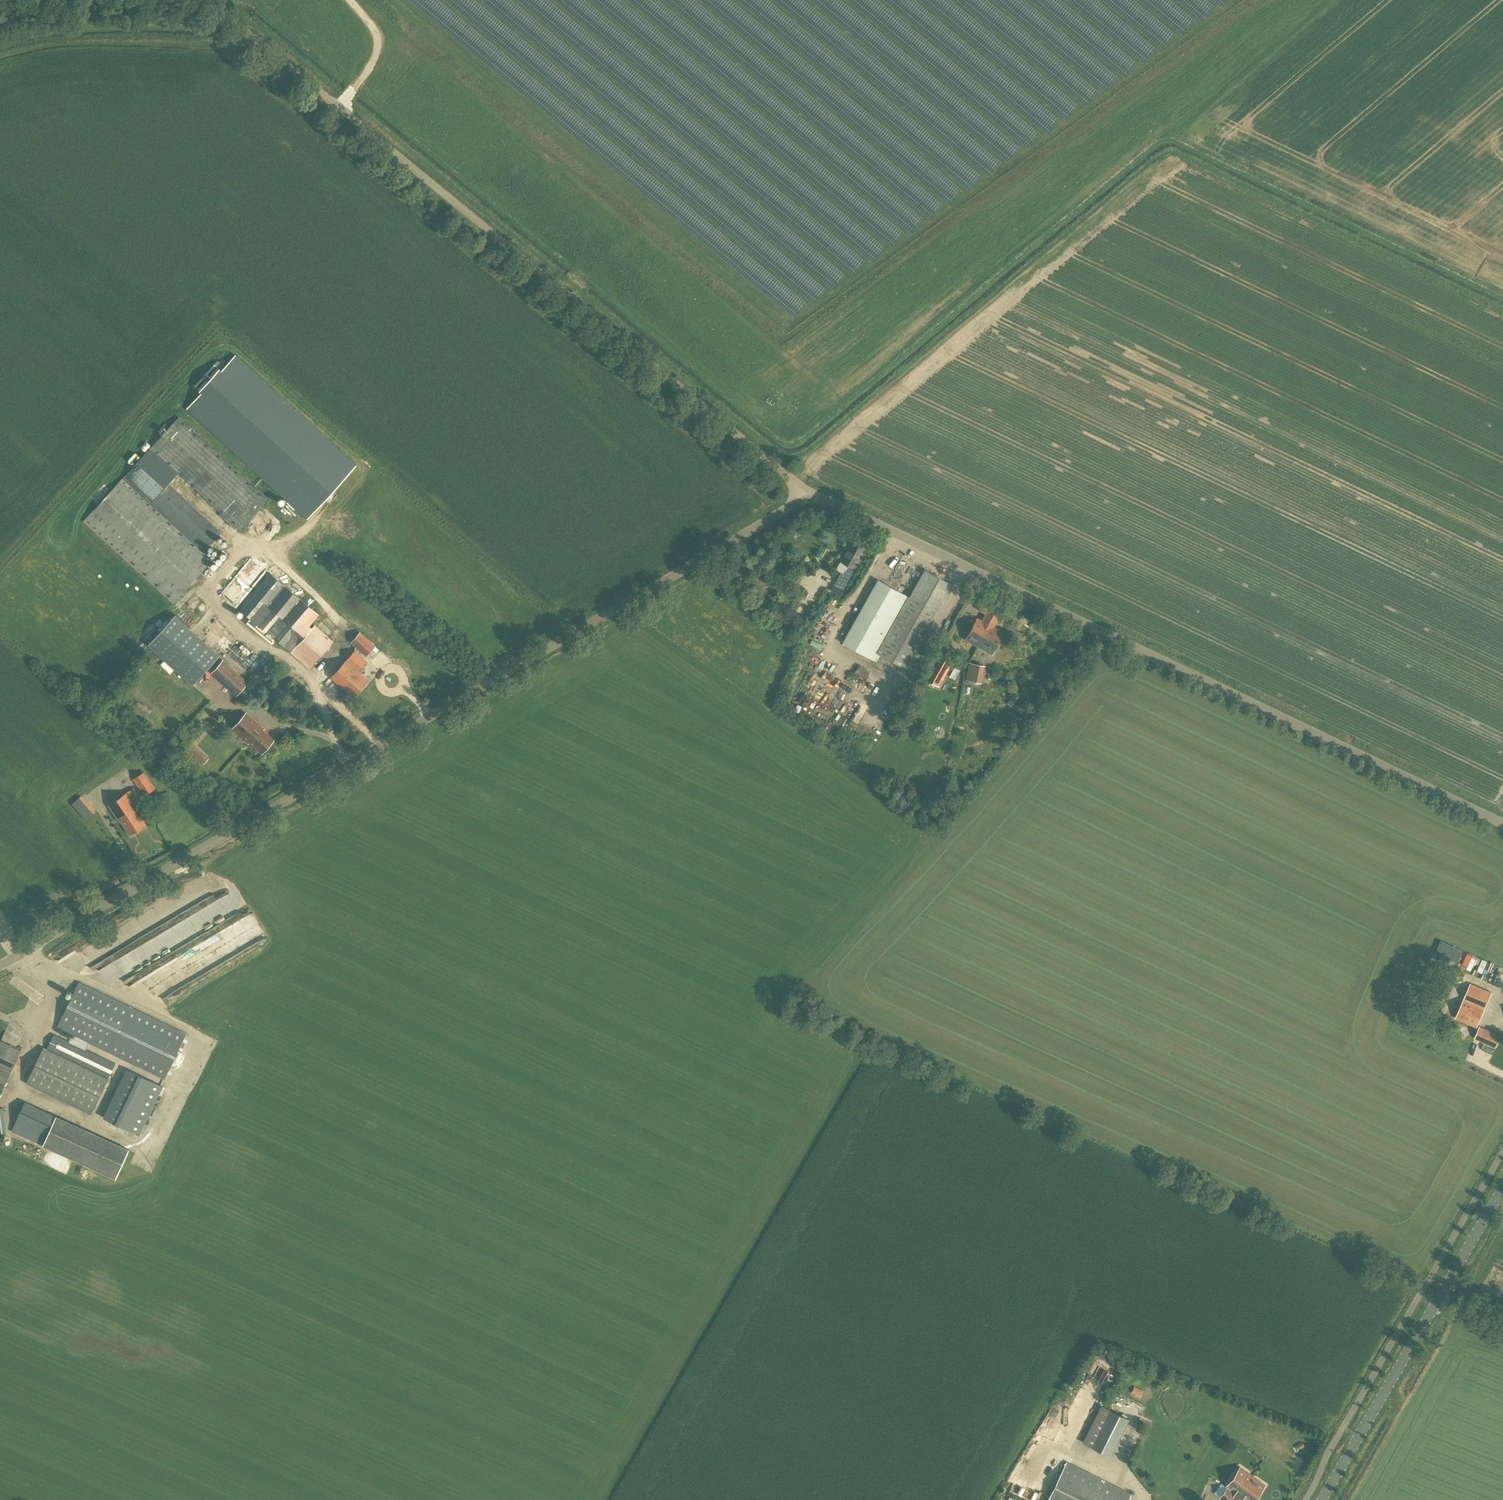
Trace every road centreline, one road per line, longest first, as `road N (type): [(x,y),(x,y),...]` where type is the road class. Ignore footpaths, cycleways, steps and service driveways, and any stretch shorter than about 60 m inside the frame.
road 1 (unclassified): [(0,964),(804,501)]
road 2 (unclassified): [(804,501),(775,467),(209,0)]
road 3 (unclassified): [(1502,824),(829,501),(804,501)]
road 4 (secondary): [(1322,1499),(1502,1186)]

